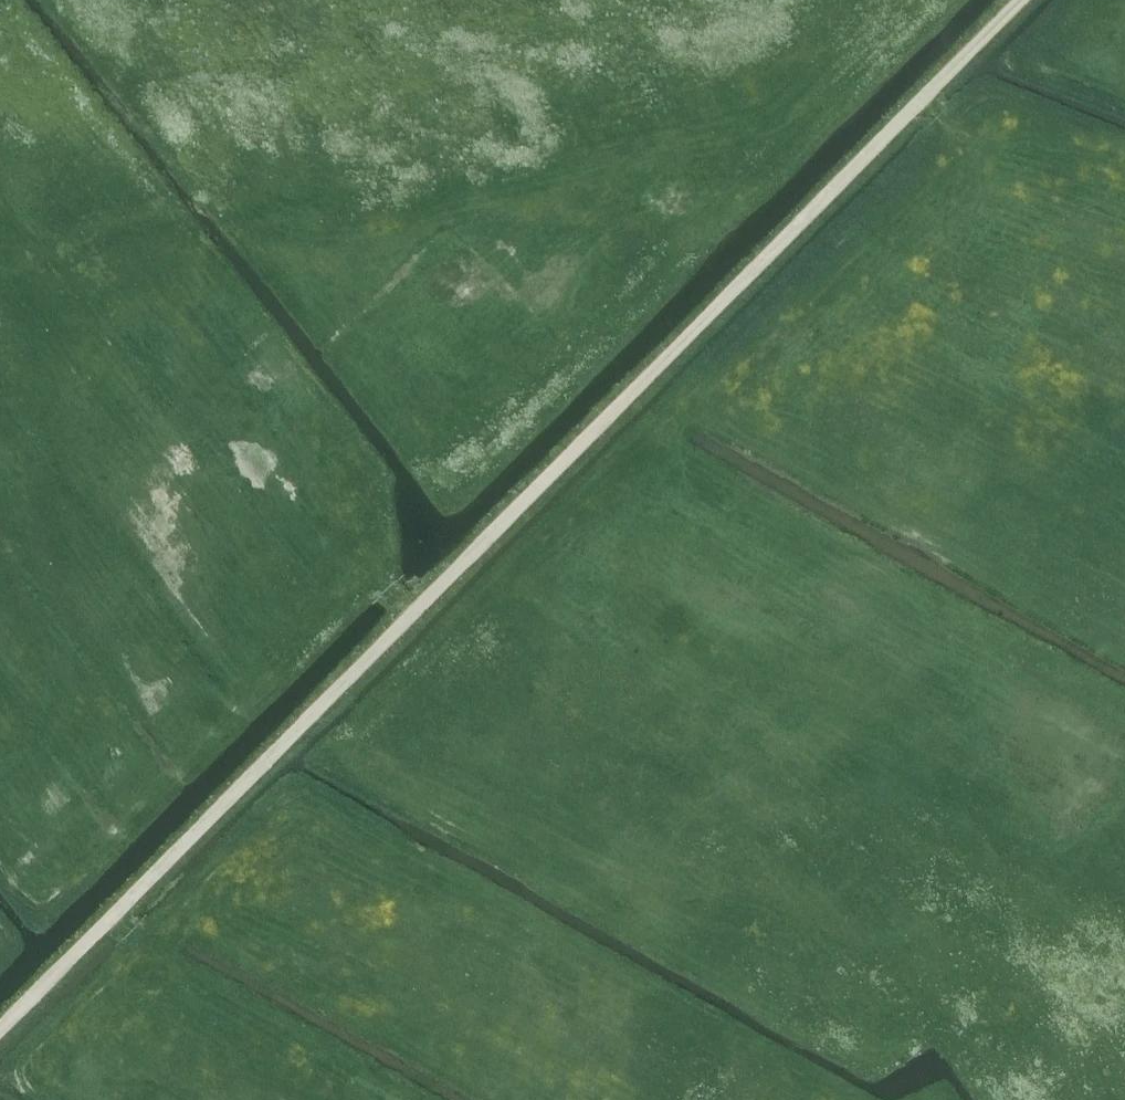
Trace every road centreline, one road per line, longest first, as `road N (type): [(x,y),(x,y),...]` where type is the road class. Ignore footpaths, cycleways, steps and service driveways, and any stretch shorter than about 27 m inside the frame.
road 1 (track): [(0,1029),(1017,0)]

